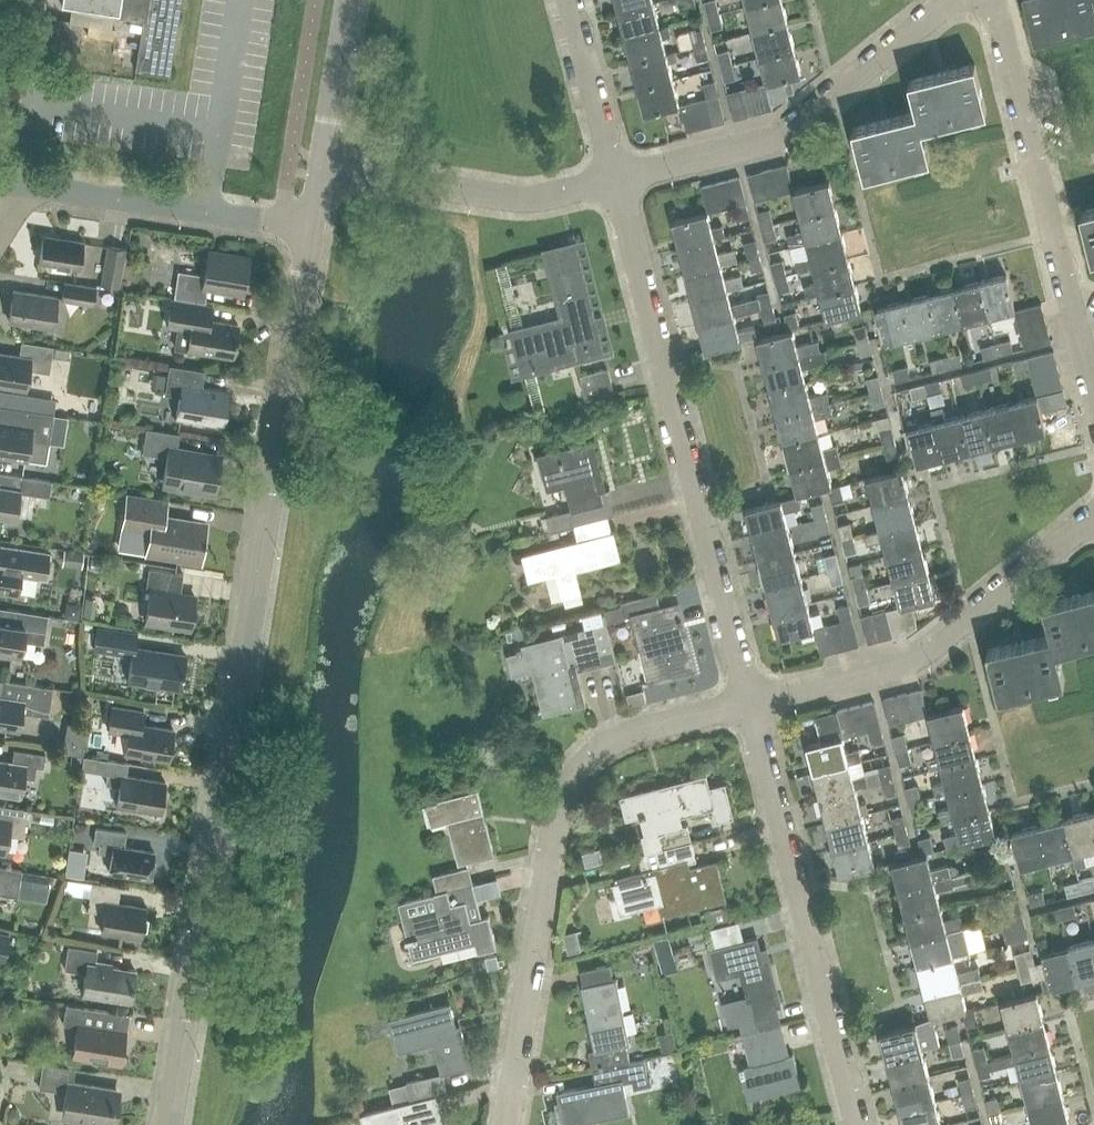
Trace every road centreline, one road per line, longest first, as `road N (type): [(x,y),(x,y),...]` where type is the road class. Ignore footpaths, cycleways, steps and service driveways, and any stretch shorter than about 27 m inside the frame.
road 1 (tertiary): [(170,1124),(312,227)]
road 2 (residential): [(507,1124),(552,840),(571,781),(613,742),(751,703)]
road 3 (residential): [(751,703),(616,180)]
road 4 (residential): [(860,1124),(751,703)]
road 5 (residential): [(1093,394),(993,0)]
road 6 (residential): [(751,703),(904,661),(935,644),(1093,517)]
road 7 (residential): [(616,180),(781,134),(950,0)]
road 8 (residential): [(321,168),(513,199),(616,180)]
road 9 (residential): [(312,227),(21,185)]
road 10 (residential): [(616,180),(570,0)]
road 11 (tertiary): [(321,168),(350,0)]

